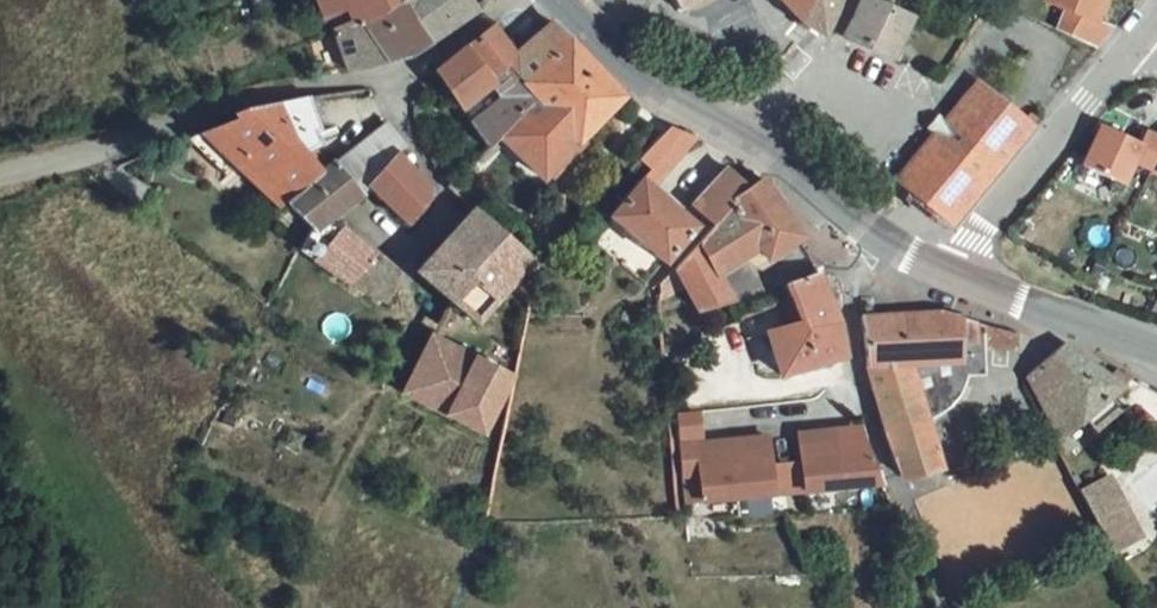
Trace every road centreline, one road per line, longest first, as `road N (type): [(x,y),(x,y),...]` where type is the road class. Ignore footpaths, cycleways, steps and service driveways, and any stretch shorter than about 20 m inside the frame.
road 1 (unclassified): [(401,73),(251,96),(83,156),(0,174)]
road 2 (unclassified): [(869,241),(849,283),(870,387),(952,586)]
road 3 (unclassified): [(958,286),(999,209),(1152,28)]
road 4 (secondary): [(958,286),(1156,350)]
road 5 (residential): [(395,251),(441,199),(400,115),(401,73)]
road 6 (secondary): [(583,12),(663,78),(749,129)]
road 7 (secondary): [(749,129),(869,241)]
road 8 (unclassified): [(749,129),(837,24),(847,0)]
road 9 (residential): [(631,0),(687,23),(754,19)]
road 10 (unclassified): [(499,0),(401,73)]

